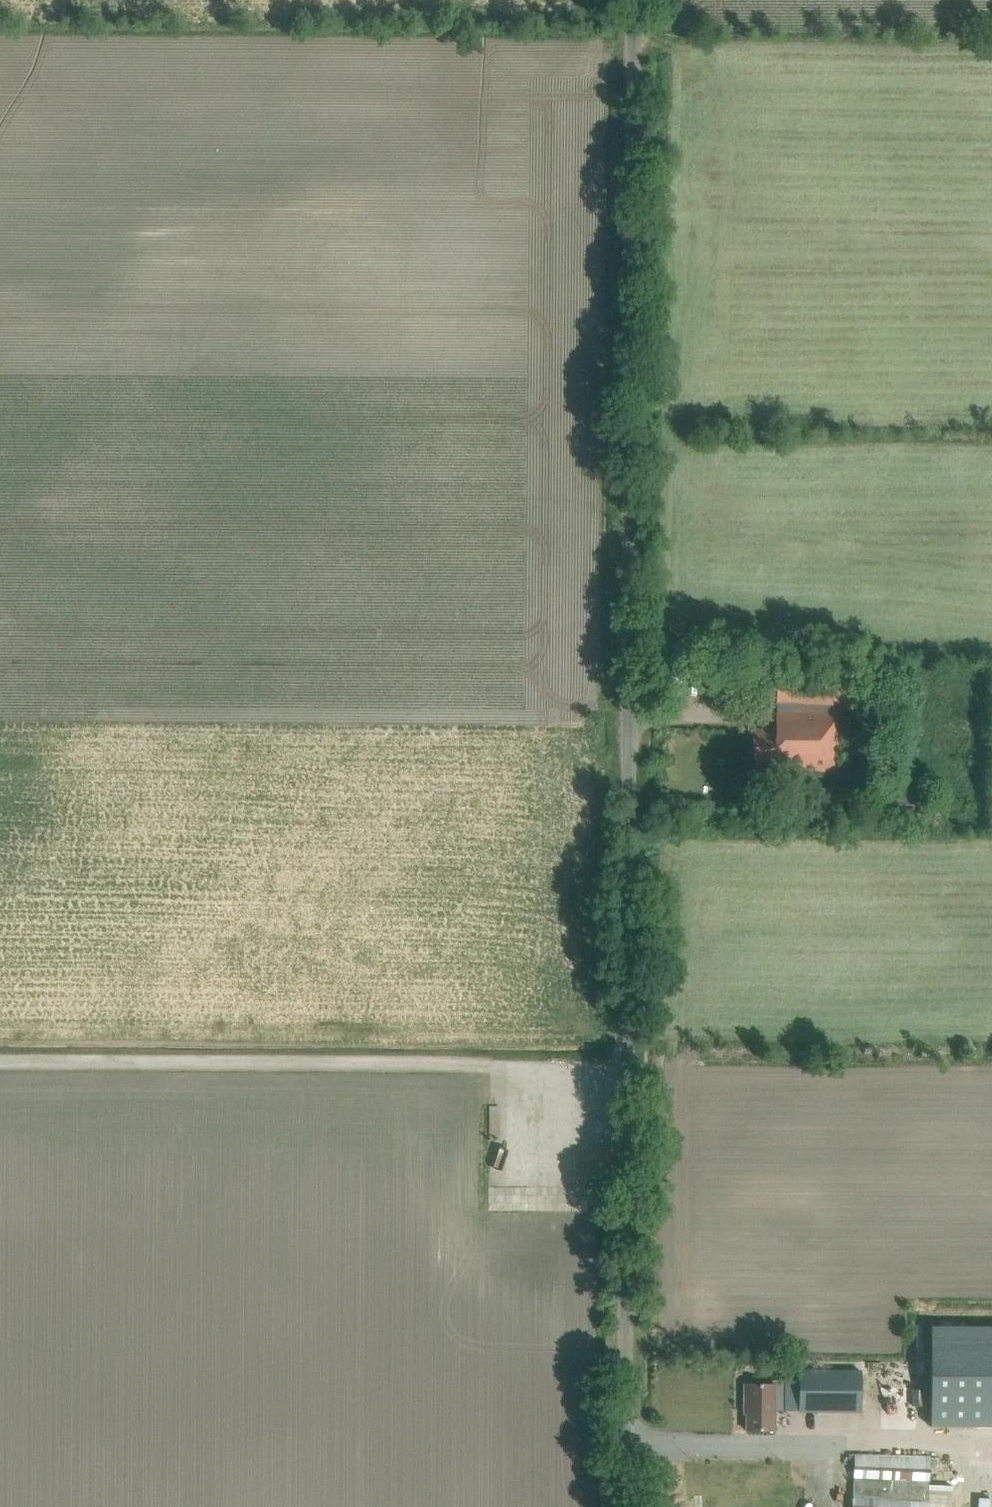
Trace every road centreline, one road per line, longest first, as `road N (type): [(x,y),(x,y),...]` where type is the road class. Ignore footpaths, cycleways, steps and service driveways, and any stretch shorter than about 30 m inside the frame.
road 1 (unclassified): [(625,1506),(633,0)]

